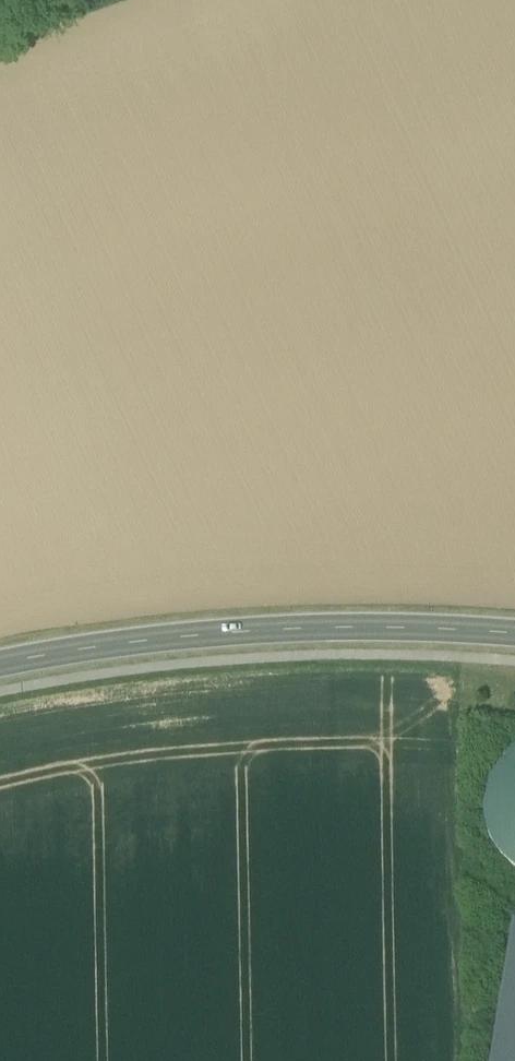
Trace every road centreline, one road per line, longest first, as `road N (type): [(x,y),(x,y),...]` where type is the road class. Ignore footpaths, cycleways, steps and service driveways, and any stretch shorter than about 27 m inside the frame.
road 1 (tertiary): [(0,667),(146,640),(380,626),(514,635)]

